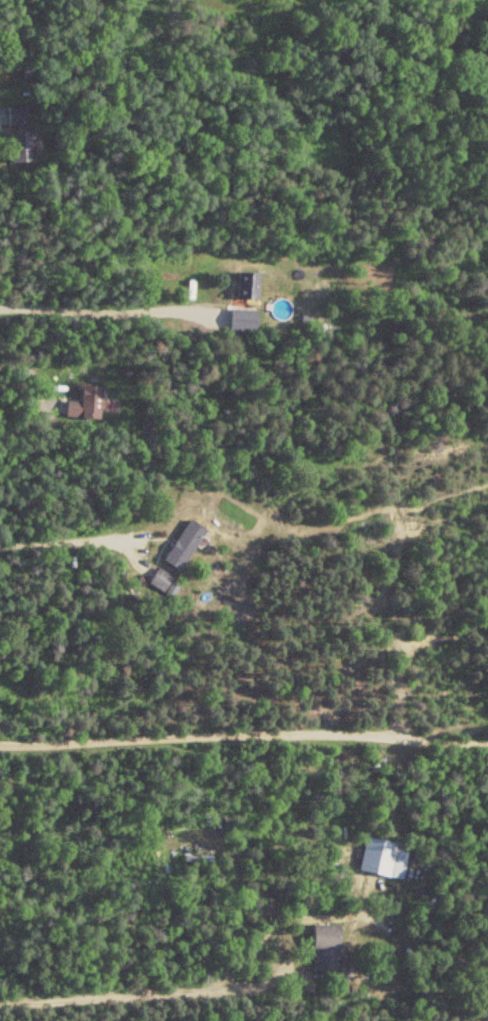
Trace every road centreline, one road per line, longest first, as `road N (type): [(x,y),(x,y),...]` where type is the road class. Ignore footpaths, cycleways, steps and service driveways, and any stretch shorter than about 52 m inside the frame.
road 1 (residential): [(0,1011),(331,989)]

